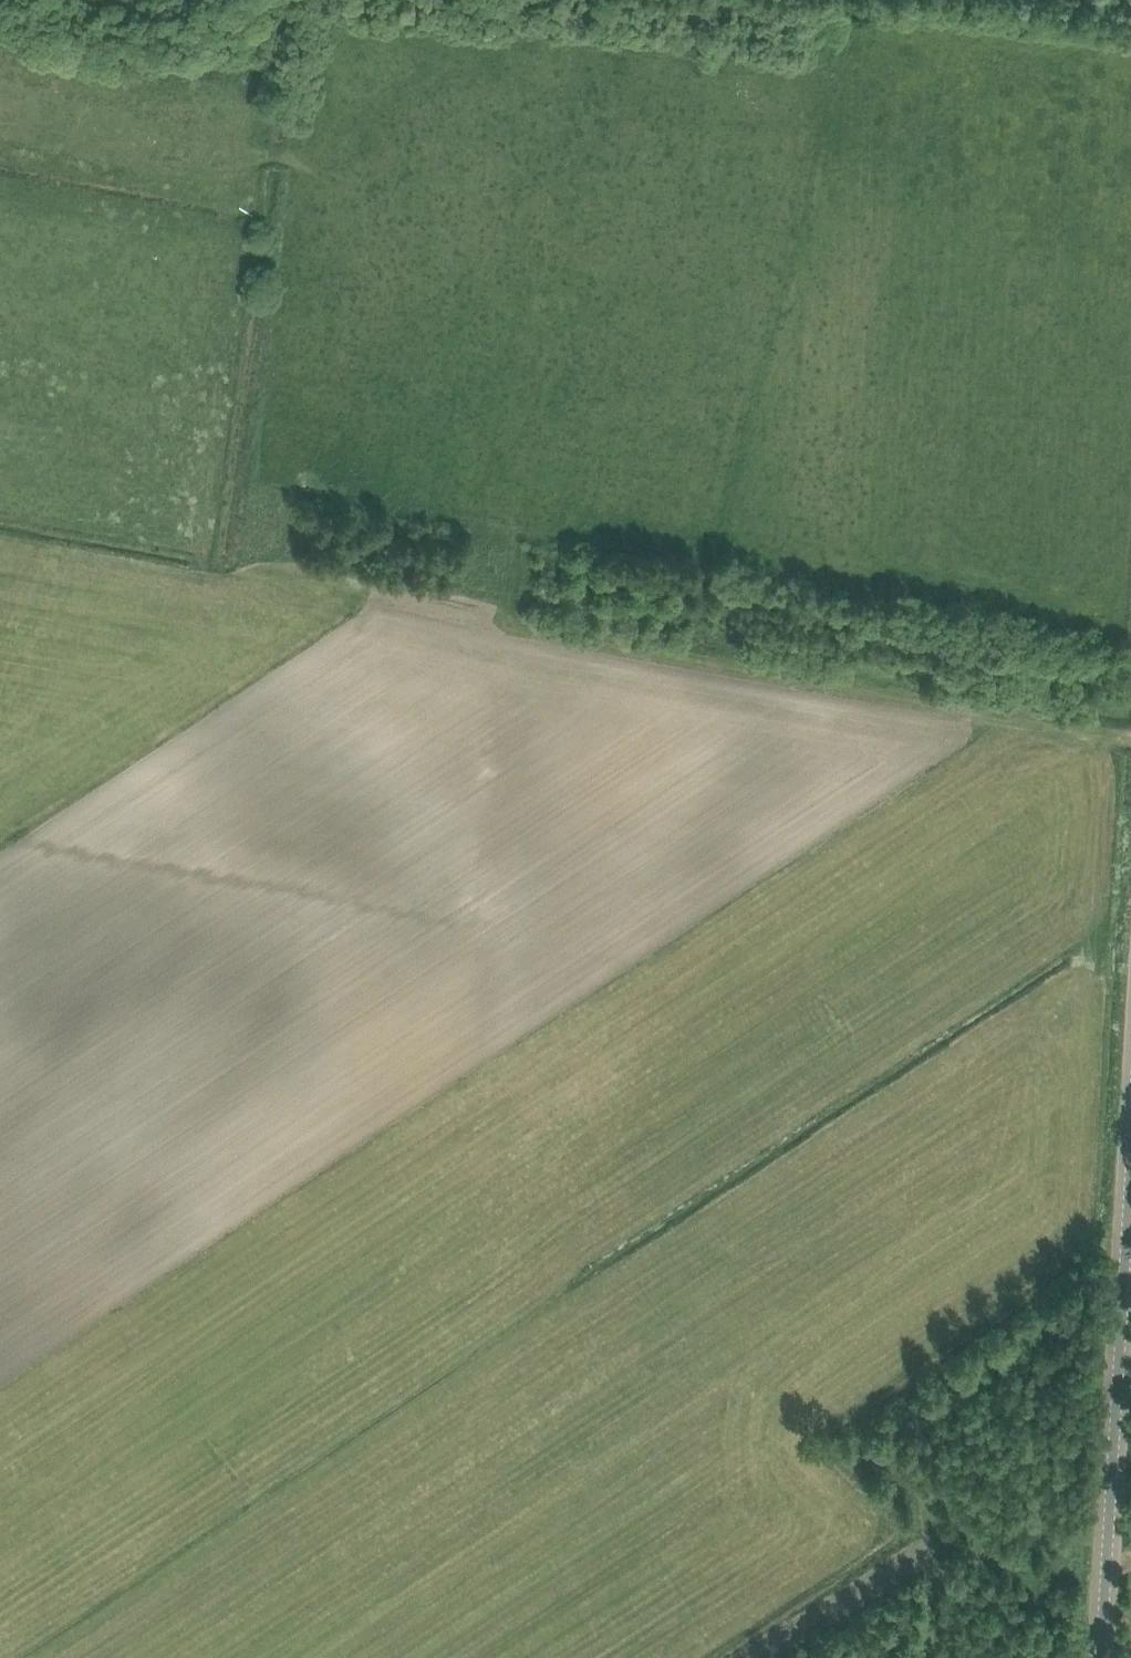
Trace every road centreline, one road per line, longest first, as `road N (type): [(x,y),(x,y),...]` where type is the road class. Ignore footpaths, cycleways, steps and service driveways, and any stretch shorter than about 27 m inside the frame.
road 1 (tertiary): [(1103,1657),(1130,1193)]

